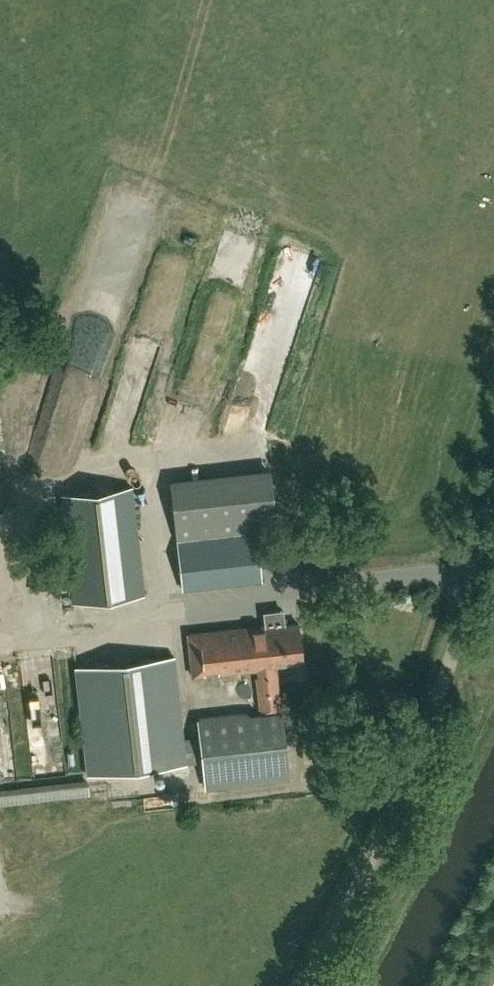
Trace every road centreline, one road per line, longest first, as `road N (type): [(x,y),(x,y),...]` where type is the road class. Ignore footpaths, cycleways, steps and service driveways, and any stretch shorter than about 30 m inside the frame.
road 1 (unclassified): [(309,985),(417,773),(493,551)]

